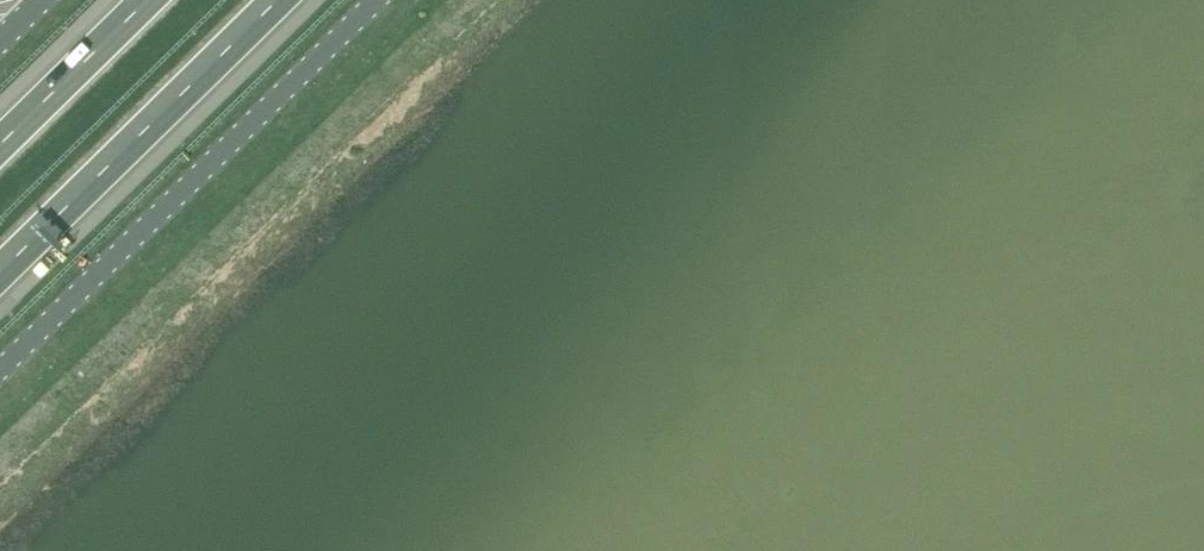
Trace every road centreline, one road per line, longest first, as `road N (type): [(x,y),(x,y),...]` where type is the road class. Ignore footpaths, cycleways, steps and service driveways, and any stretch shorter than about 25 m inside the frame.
road 1 (unclassified): [(0,367),(373,0)]
road 2 (motorway): [(0,274),(280,0)]
road 3 (motorway): [(147,0),(0,144)]

